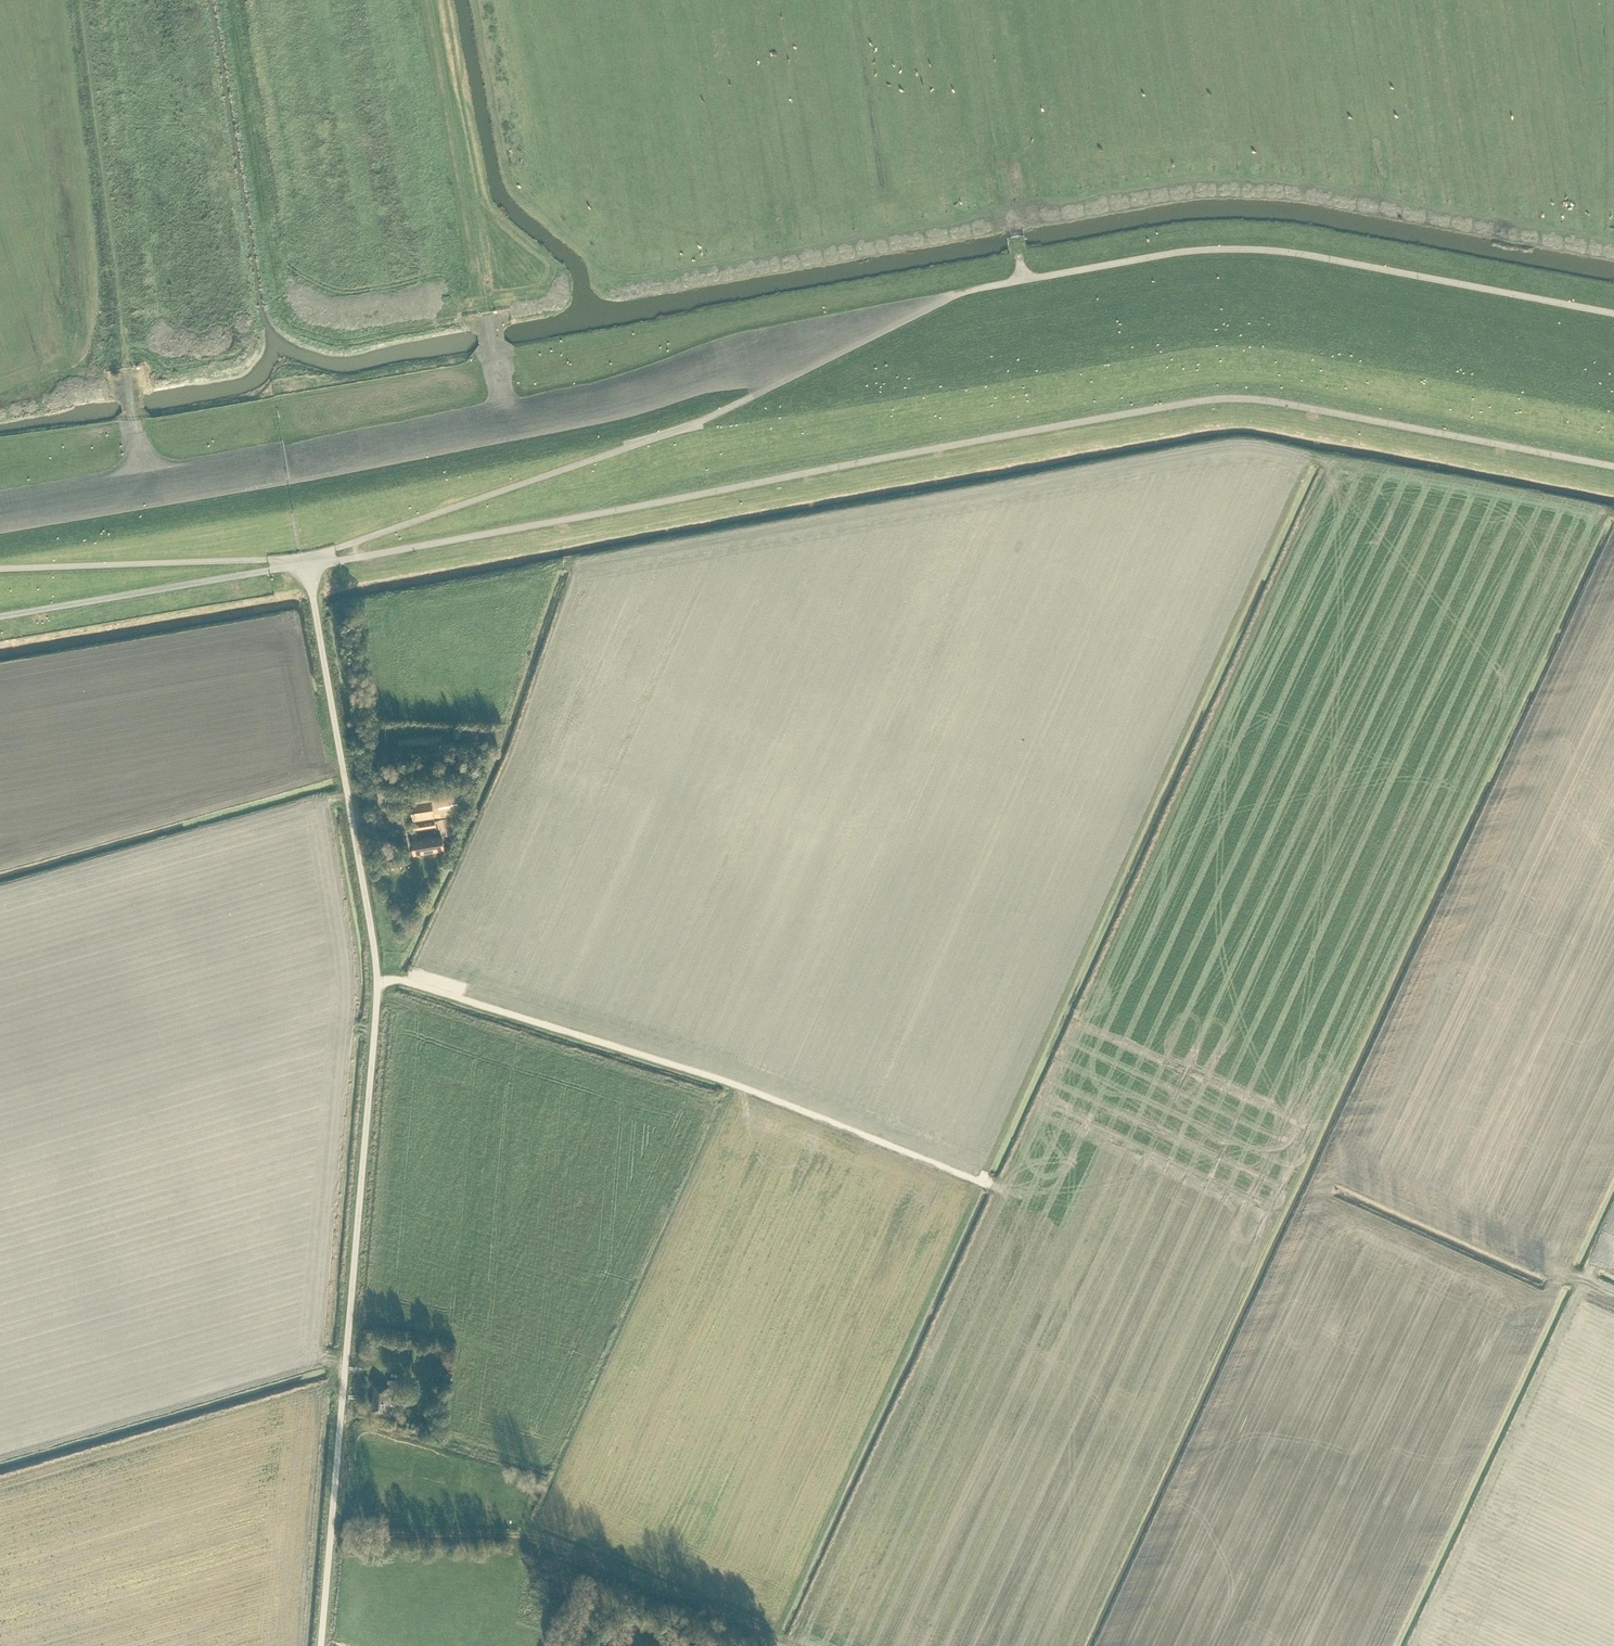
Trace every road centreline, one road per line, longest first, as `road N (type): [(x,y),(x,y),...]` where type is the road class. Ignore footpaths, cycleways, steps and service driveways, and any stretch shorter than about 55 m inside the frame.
road 1 (unclassified): [(1613,465),(1224,398),(322,562)]
road 2 (unclassified): [(321,1645),(377,978),(308,565)]
road 3 (unclassified): [(0,616),(308,565)]

